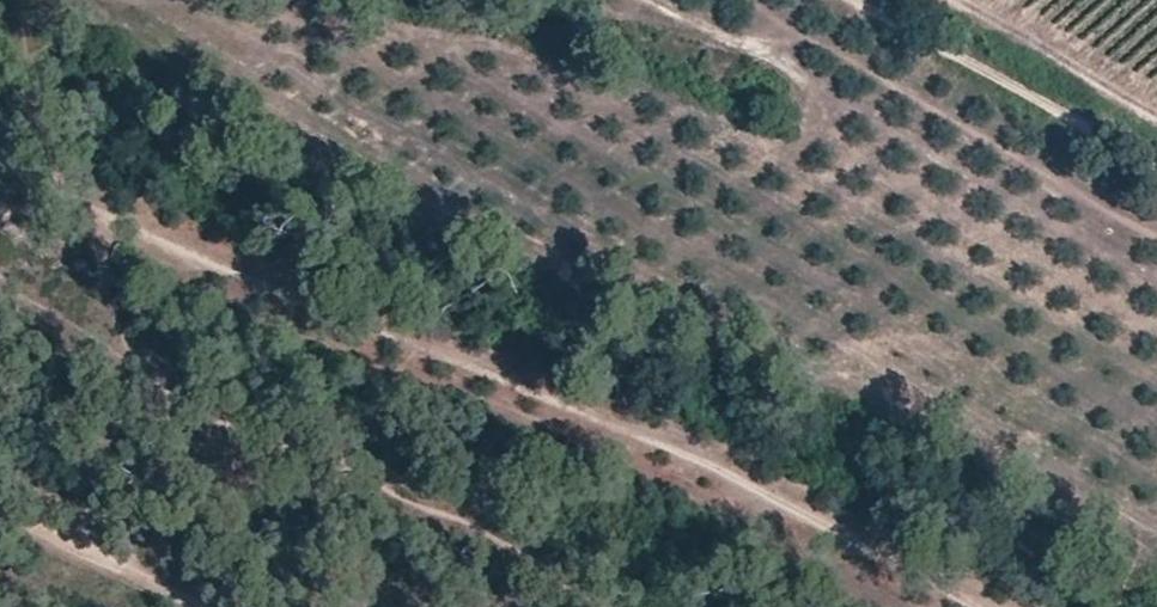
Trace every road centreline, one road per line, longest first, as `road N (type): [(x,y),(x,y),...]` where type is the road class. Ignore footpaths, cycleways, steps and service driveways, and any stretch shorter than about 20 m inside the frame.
road 1 (track): [(1156,164),(861,0)]
road 2 (track): [(0,518),(190,606)]

